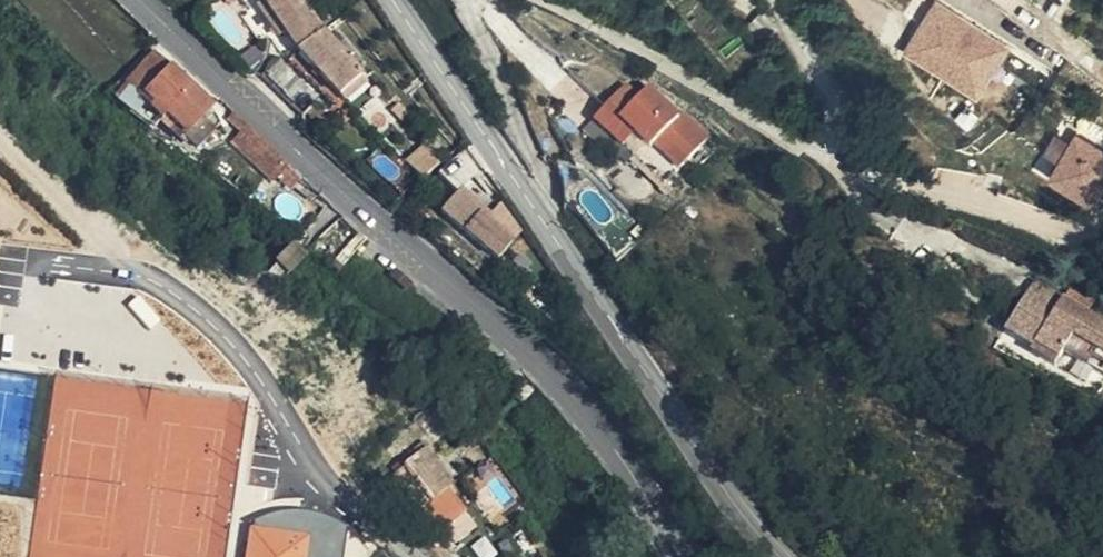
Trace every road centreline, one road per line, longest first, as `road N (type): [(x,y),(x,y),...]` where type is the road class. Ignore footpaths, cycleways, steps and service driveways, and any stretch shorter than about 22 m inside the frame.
road 1 (tertiary): [(682,556),(626,458),(545,361),(143,0)]
road 2 (tertiary): [(782,556),(726,491),(397,0)]

